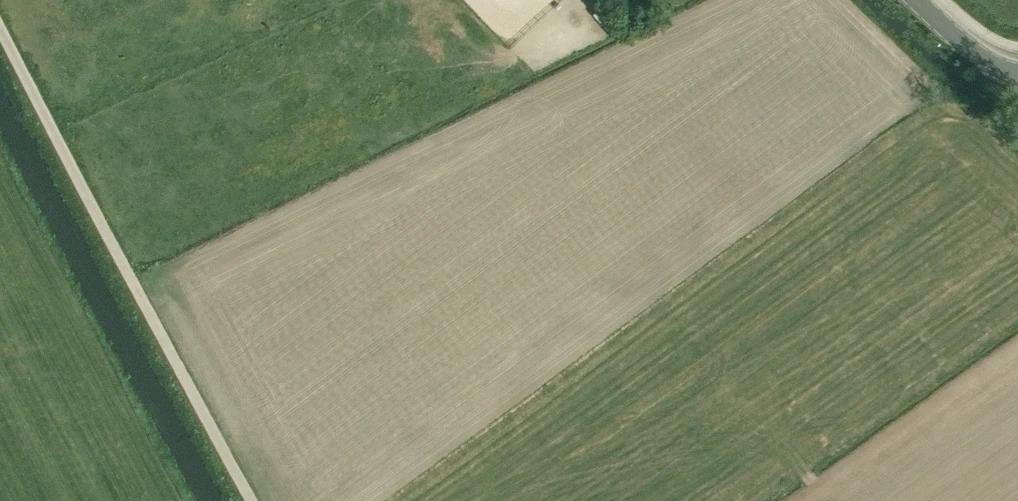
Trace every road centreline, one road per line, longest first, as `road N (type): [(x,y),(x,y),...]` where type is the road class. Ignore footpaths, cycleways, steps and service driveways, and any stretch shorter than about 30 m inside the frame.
road 1 (unclassified): [(0,25),(249,500)]
road 2 (secondary): [(1017,73),(975,54),(918,0)]

